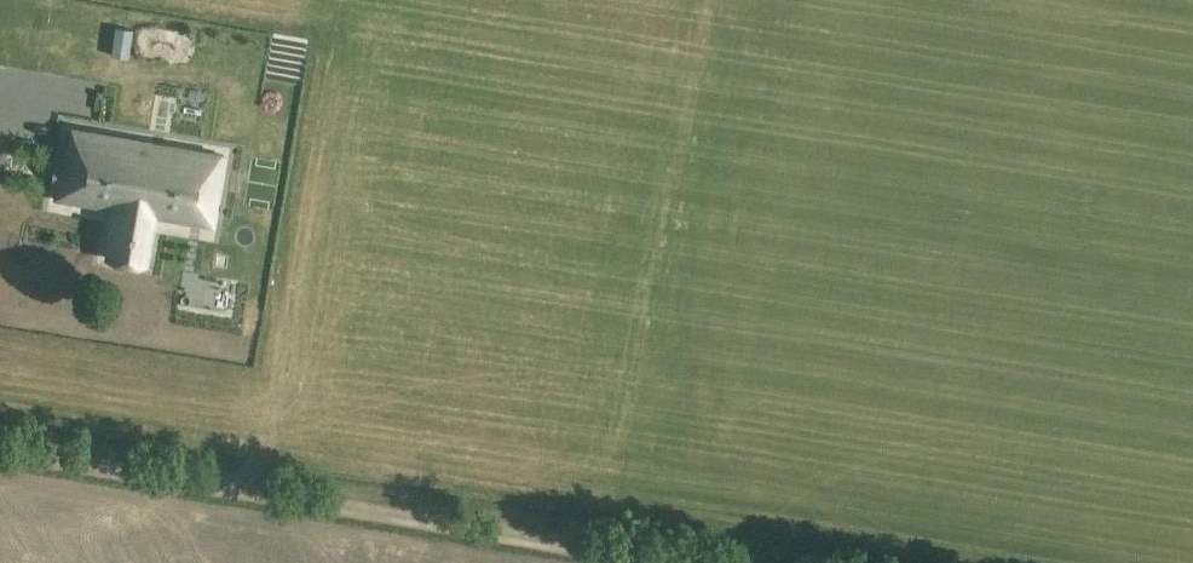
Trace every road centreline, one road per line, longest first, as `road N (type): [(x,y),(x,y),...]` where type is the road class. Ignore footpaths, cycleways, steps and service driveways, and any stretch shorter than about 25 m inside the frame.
road 1 (track): [(0,451),(681,562)]

